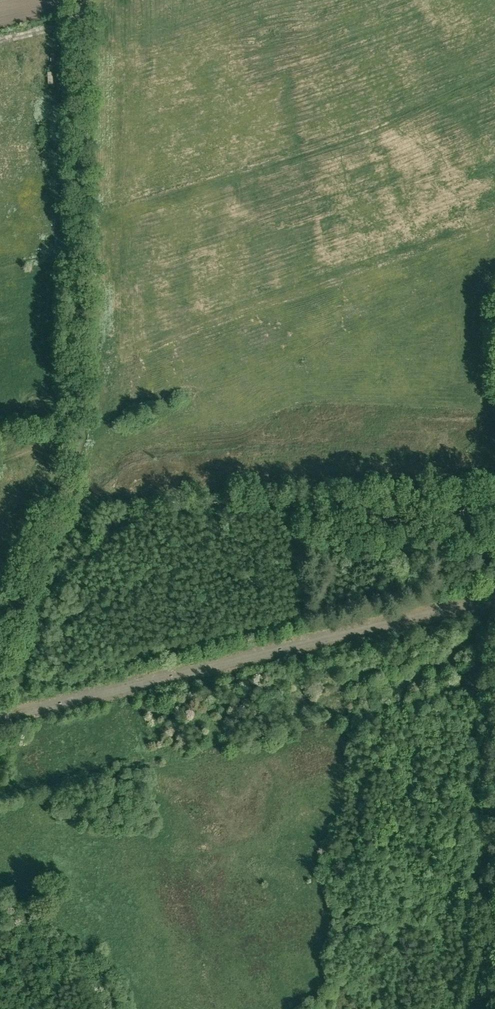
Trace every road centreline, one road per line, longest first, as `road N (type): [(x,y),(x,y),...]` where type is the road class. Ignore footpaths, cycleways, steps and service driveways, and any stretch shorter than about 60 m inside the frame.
road 1 (unclassified): [(0,665),(79,438),(85,0)]

